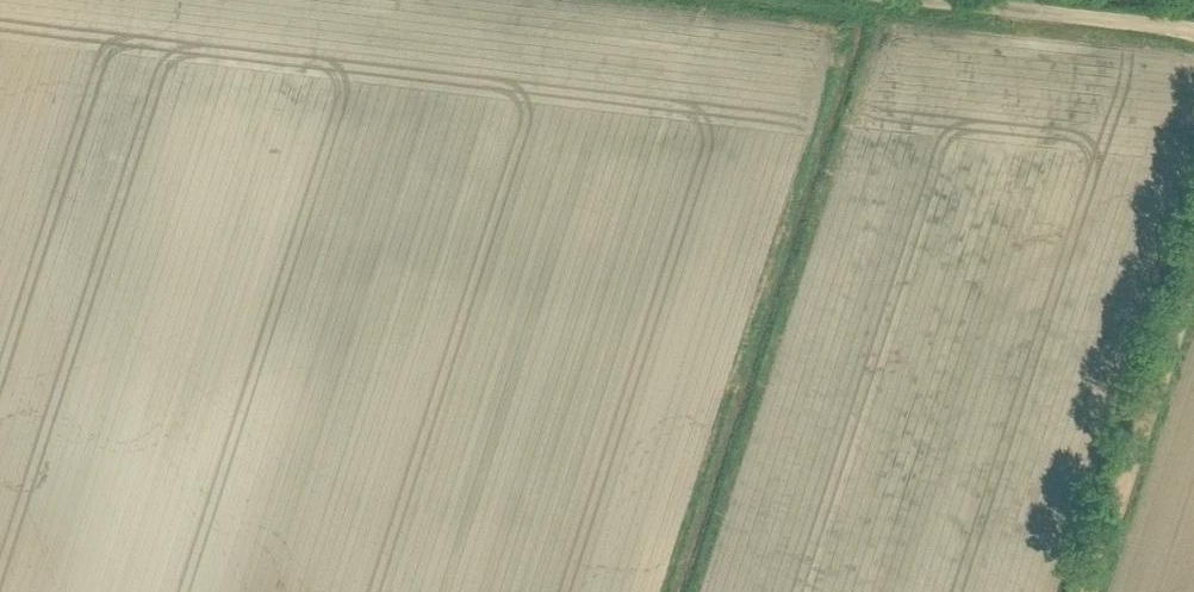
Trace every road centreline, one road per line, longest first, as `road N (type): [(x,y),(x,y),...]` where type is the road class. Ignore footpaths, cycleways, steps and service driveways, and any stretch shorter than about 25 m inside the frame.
road 1 (unclassified): [(992,0),(1193,21)]

